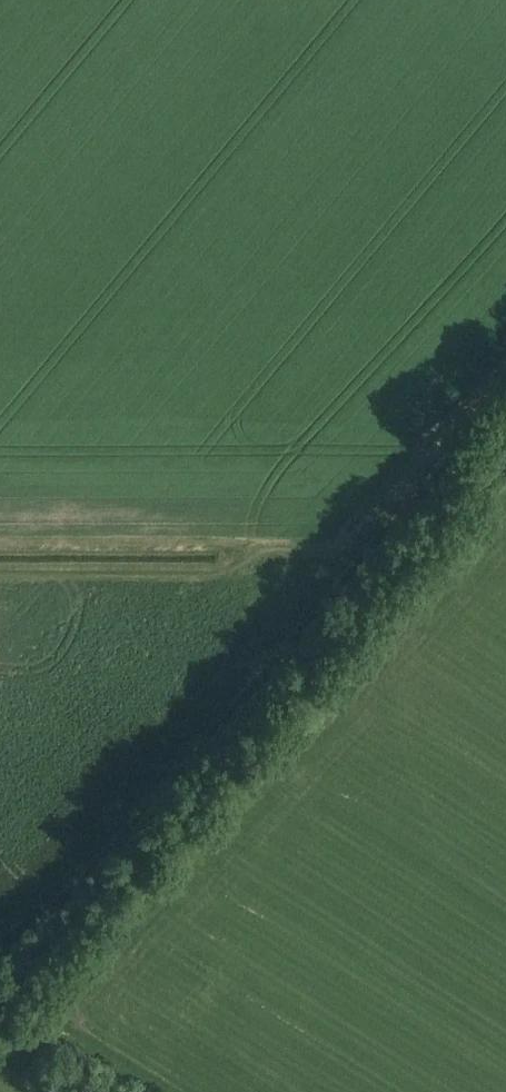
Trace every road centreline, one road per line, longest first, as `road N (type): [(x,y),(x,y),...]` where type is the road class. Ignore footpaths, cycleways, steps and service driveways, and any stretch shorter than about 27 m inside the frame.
road 1 (track): [(505,372),(371,525),(342,535),(0,538)]

